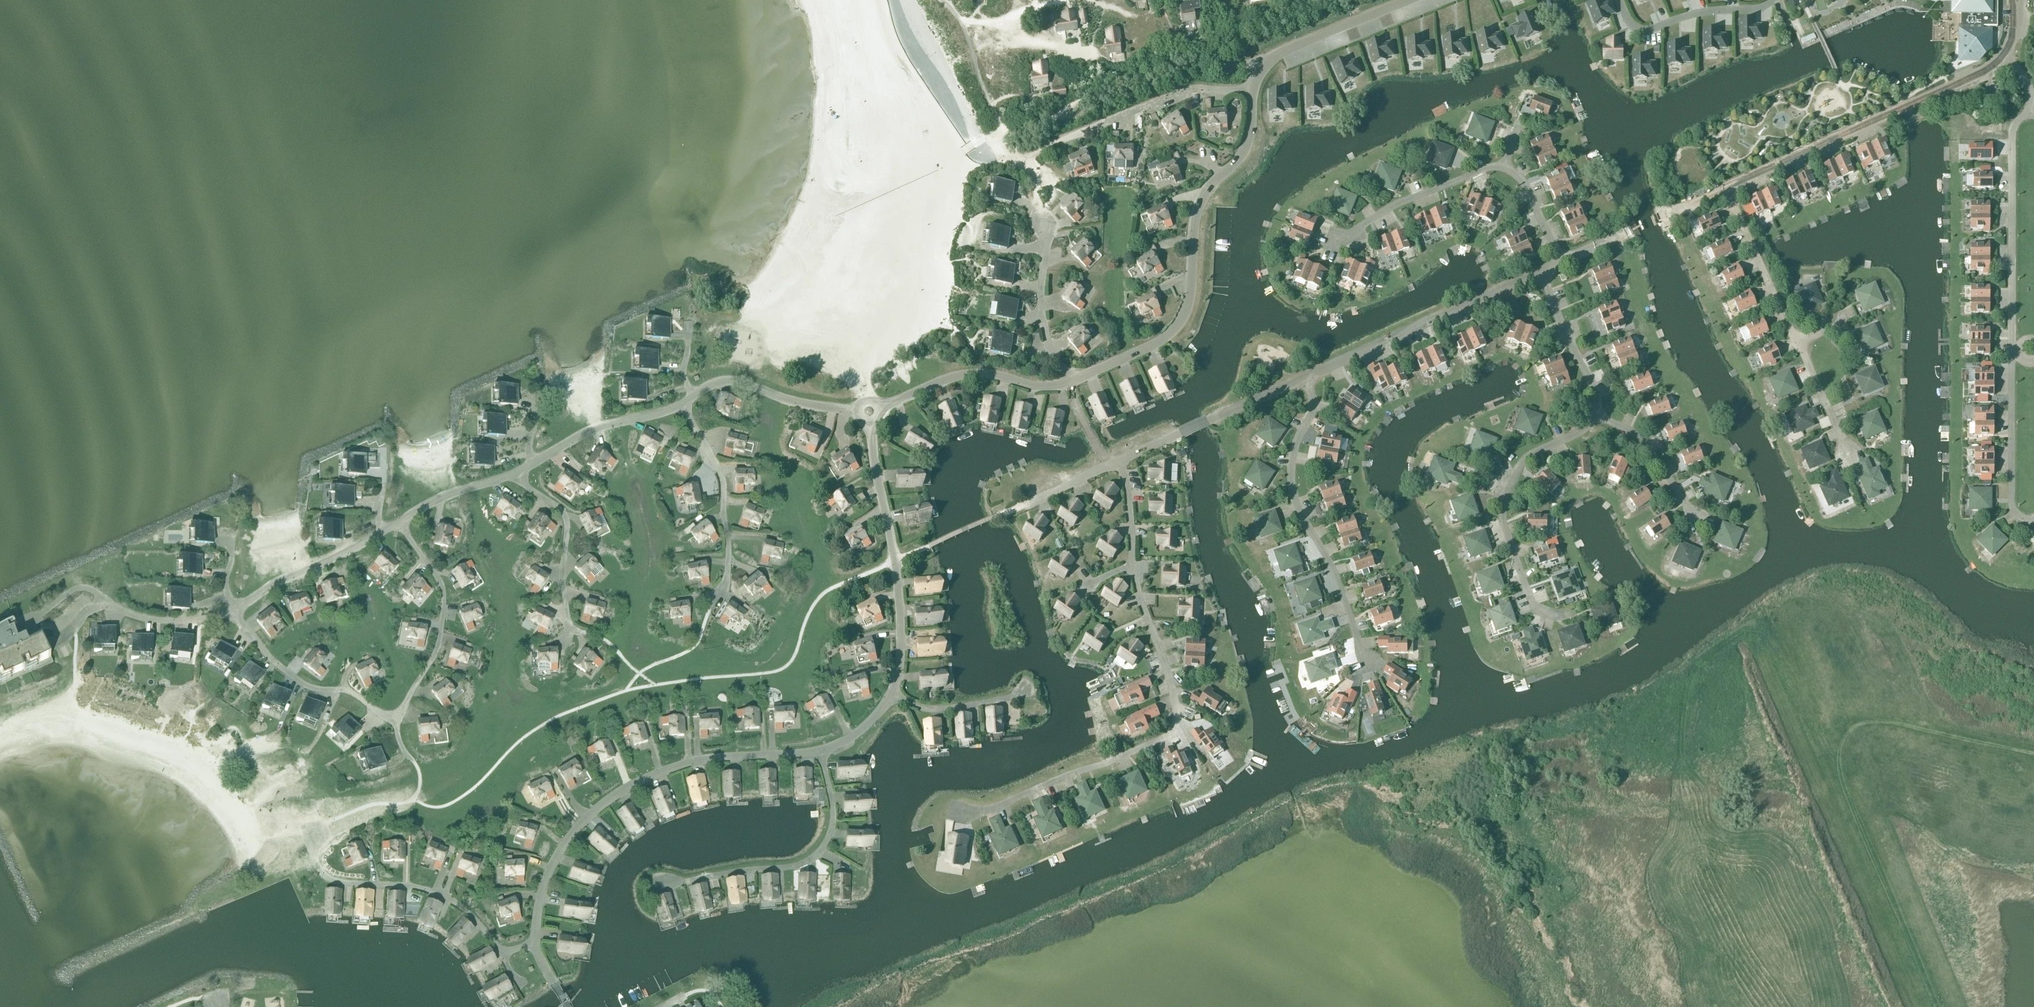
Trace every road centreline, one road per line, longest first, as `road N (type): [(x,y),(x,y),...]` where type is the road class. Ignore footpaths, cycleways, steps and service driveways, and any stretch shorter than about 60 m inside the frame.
road 1 (residential): [(958,813),(989,809),(1133,750),(1176,724),(1172,679),(1135,571)]
road 2 (residential): [(535,941),(540,893),(556,855),(615,791),(700,758),(821,749)]
road 3 (residential): [(1069,383),(1183,326),(1195,214),(1247,153),(1253,90)]
road 4 (residential): [(1726,186),(1959,82),(2002,55)]
road 5 (residential): [(1364,658),(1291,488),(1299,435),(1315,408),(1304,378)]
road 6 (residential): [(1564,259),(1524,177),(1499,161),(1394,203),(1340,238)]
road 7 (residential): [(893,694),(901,617),(870,423)]
road 8 (residential): [(657,880),(786,866),(811,856),(826,839),(832,812),(821,749)]
road 9 (residential): [(1564,612),(1532,599),(1505,501),(1521,456),(1592,416)]
road 10 (residential): [(1304,378),(1542,270)]
road 11 (residential): [(2012,348),(2012,132),(2031,114)]
road 12 (residential): [(395,716),(426,671),(444,611),(441,584),(398,523)]
road 13 (residential): [(501,951),(473,912),(444,894),(407,882),(344,880),(316,865)]
road 14 (residential): [(711,608),(729,562),(726,510),(714,463),(685,406)]
road 15 (residential): [(1055,140),(1187,89),(1253,90)]
road 16 (residential): [(1119,462),(1304,378)]
road 17 (residential): [(395,716),(352,692),(309,688),(231,611)]
road 18 (residential): [(881,408),(971,372),(1032,386),(1069,383)]
road 19 (residential): [(580,634),(568,625),(562,587),(564,514),(515,472)]
road 20 (residential): [(57,639),(104,605),(171,622),(231,611)]
road 21 (residential): [(1253,90),(1262,64),(1279,51),(1405,0)]
road 22 (residential): [(2033,519),(2012,504),(2012,348)]
road 23 (residential): [(1773,0),(1764,9),(1696,13),(1650,31),(1636,30),(1620,0)]
road 24 (residential): [(1564,259),(1726,186)]
road 25 (residential): [(235,608),(387,530)]
road 26 (residential): [(1797,341),(1726,186)]
road 27 (residential): [(696,395),(732,380),(856,413)]
road 28 (residential): [(1046,226),(1043,312),(1051,352),(1069,383)]
road 29 (residential): [(535,461),(614,423),(685,406)]
road 30 (residential): [(1592,416),(1596,388),(1542,270)]
road 31 (residential): [(1704,517),(1688,512),(1638,438),(1592,416)]
road 32 (residential): [(1119,462),(993,517)]
road 33 (residential): [(893,694),(938,709),(1026,692)]
road 34 (residential): [(398,523),(515,472)]
road 35 (residential): [(1849,451),(1797,341)]

